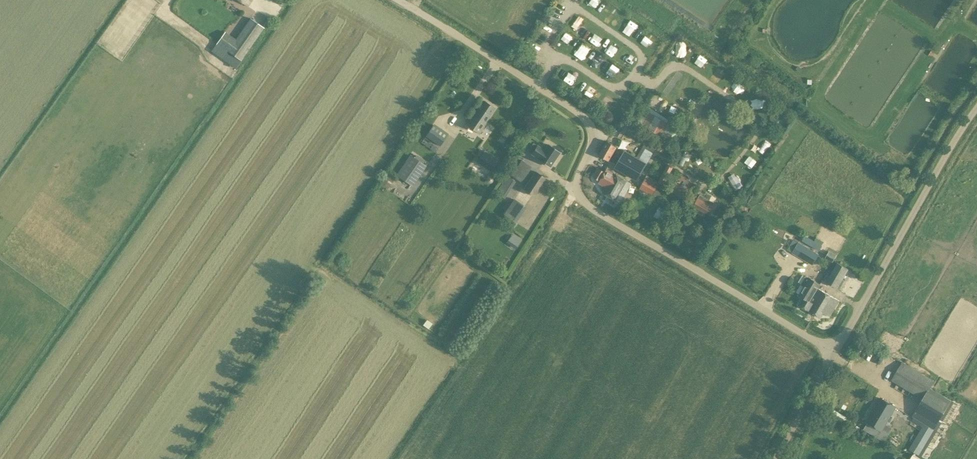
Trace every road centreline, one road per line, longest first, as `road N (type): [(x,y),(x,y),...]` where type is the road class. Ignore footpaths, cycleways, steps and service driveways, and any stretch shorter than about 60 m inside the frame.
road 1 (unclassified): [(835,352),(586,204),(577,178),(590,153),(590,126),(399,0)]
road 2 (unclassified): [(835,352),(976,106)]
road 3 (unclassified): [(776,458),(835,352)]

